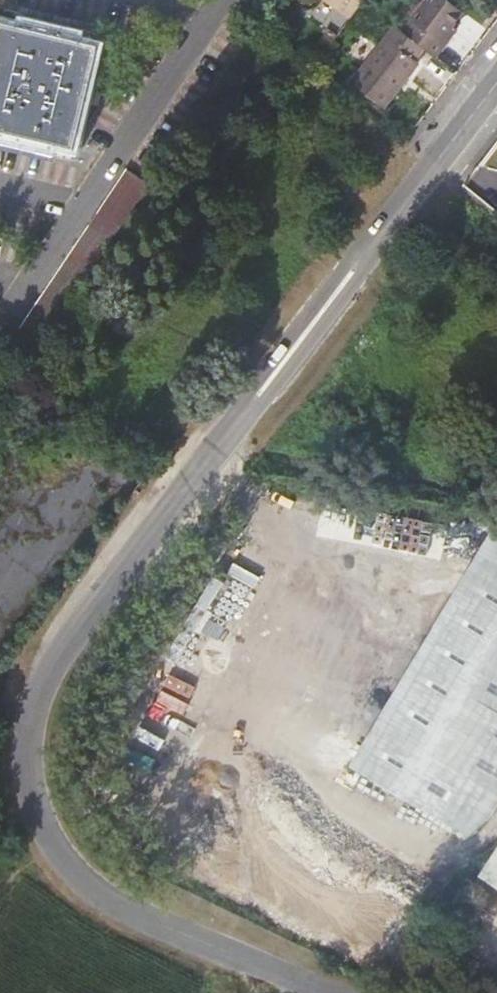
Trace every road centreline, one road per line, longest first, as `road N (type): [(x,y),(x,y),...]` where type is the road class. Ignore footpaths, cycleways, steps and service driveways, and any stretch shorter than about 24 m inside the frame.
road 1 (tertiary): [(496,89),(57,661),(28,736),(37,815),(79,877),(318,992)]
road 2 (residential): [(209,16),(0,327)]

